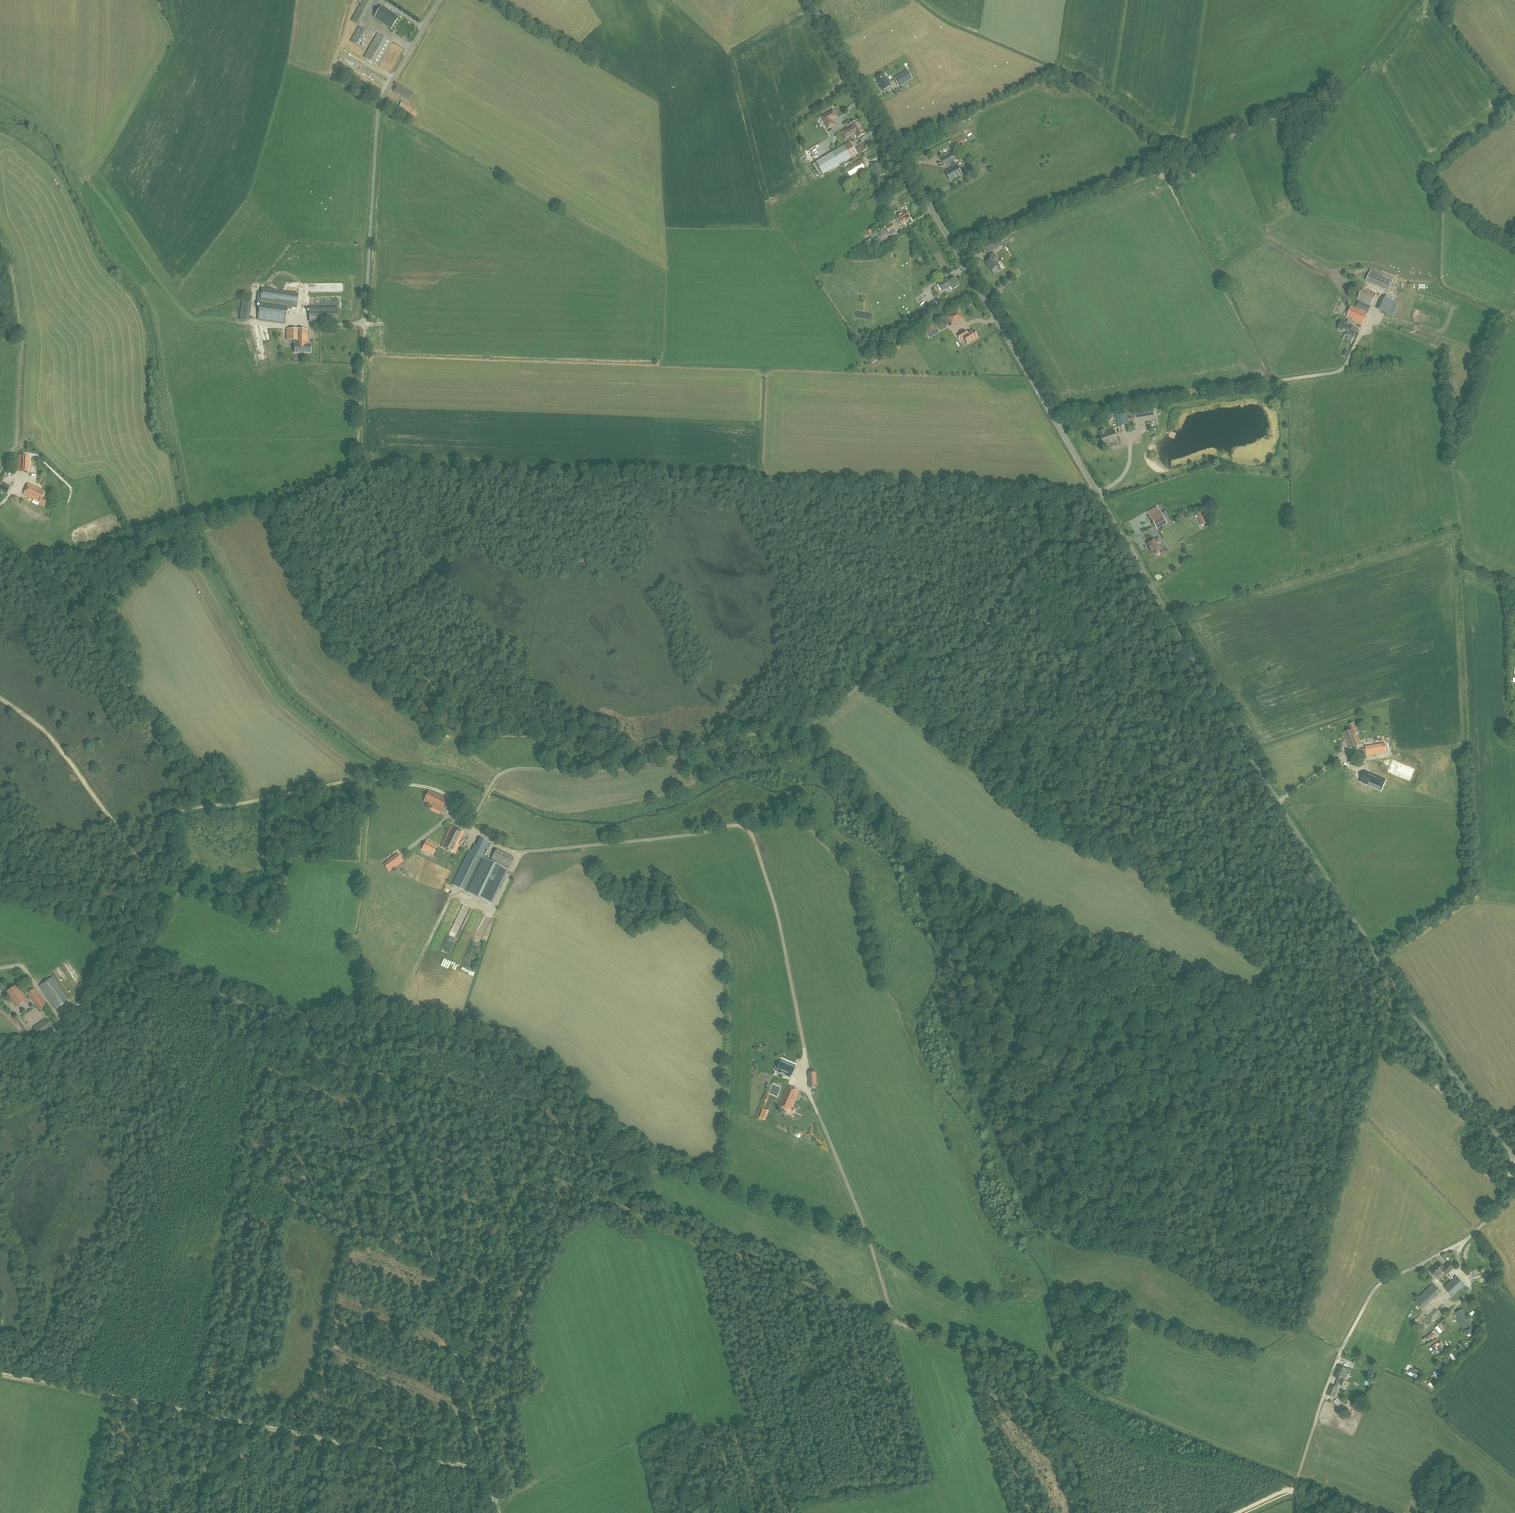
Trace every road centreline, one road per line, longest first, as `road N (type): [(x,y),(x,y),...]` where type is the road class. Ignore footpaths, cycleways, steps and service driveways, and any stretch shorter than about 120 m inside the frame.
road 1 (unclassified): [(1090,1512),(1075,1461),(1036,1421),(1014,1376),(894,1322),(810,1096),(775,903),(750,832),(737,826),(519,853),(469,827),(505,773),(630,769),(726,737),(782,730),(887,666),(968,650),(1032,557),(1123,536)]
road 2 (track): [(1096,491),(358,466)]
road 3 (unclassified): [(1514,1154),(1489,1126),(1293,828),(1123,536)]
road 4 (track): [(894,1322),(541,1174),(527,1175),(460,1363),(488,1472)]
road 5 (unclassified): [(1123,536),(810,0)]
road 6 (track): [(460,1363),(386,1077),(229,995),(164,976),(97,974)]
road 7 (track): [(1514,1153),(1501,1203),(1482,1225),(1372,1294),(1344,1345),(1300,1473)]
road 8 (track): [(320,1042),(468,1049),(515,1062),(550,1088),(568,1116),(602,1200)]
road 9 (track): [(358,466),(390,548),(383,595),(389,613),(408,653),(454,704),(465,749),(500,776)]
road 10 (unclassified): [(365,324),(380,106),(439,0)]
road 11 (track): [(151,832),(167,811),(352,781),(430,788)]
road 12 (track): [(0,255),(17,259),(23,345),(17,445),(0,477)]
road 13 (track): [(231,1422),(0,1376)]
road 14 (track): [(454,1465),(231,1422)]
road 15 (track): [(118,830),(139,862),(86,1002)]
road 16 (track): [(0,697),(55,740),(118,830)]
road 17 (track): [(358,466),(365,324)]

